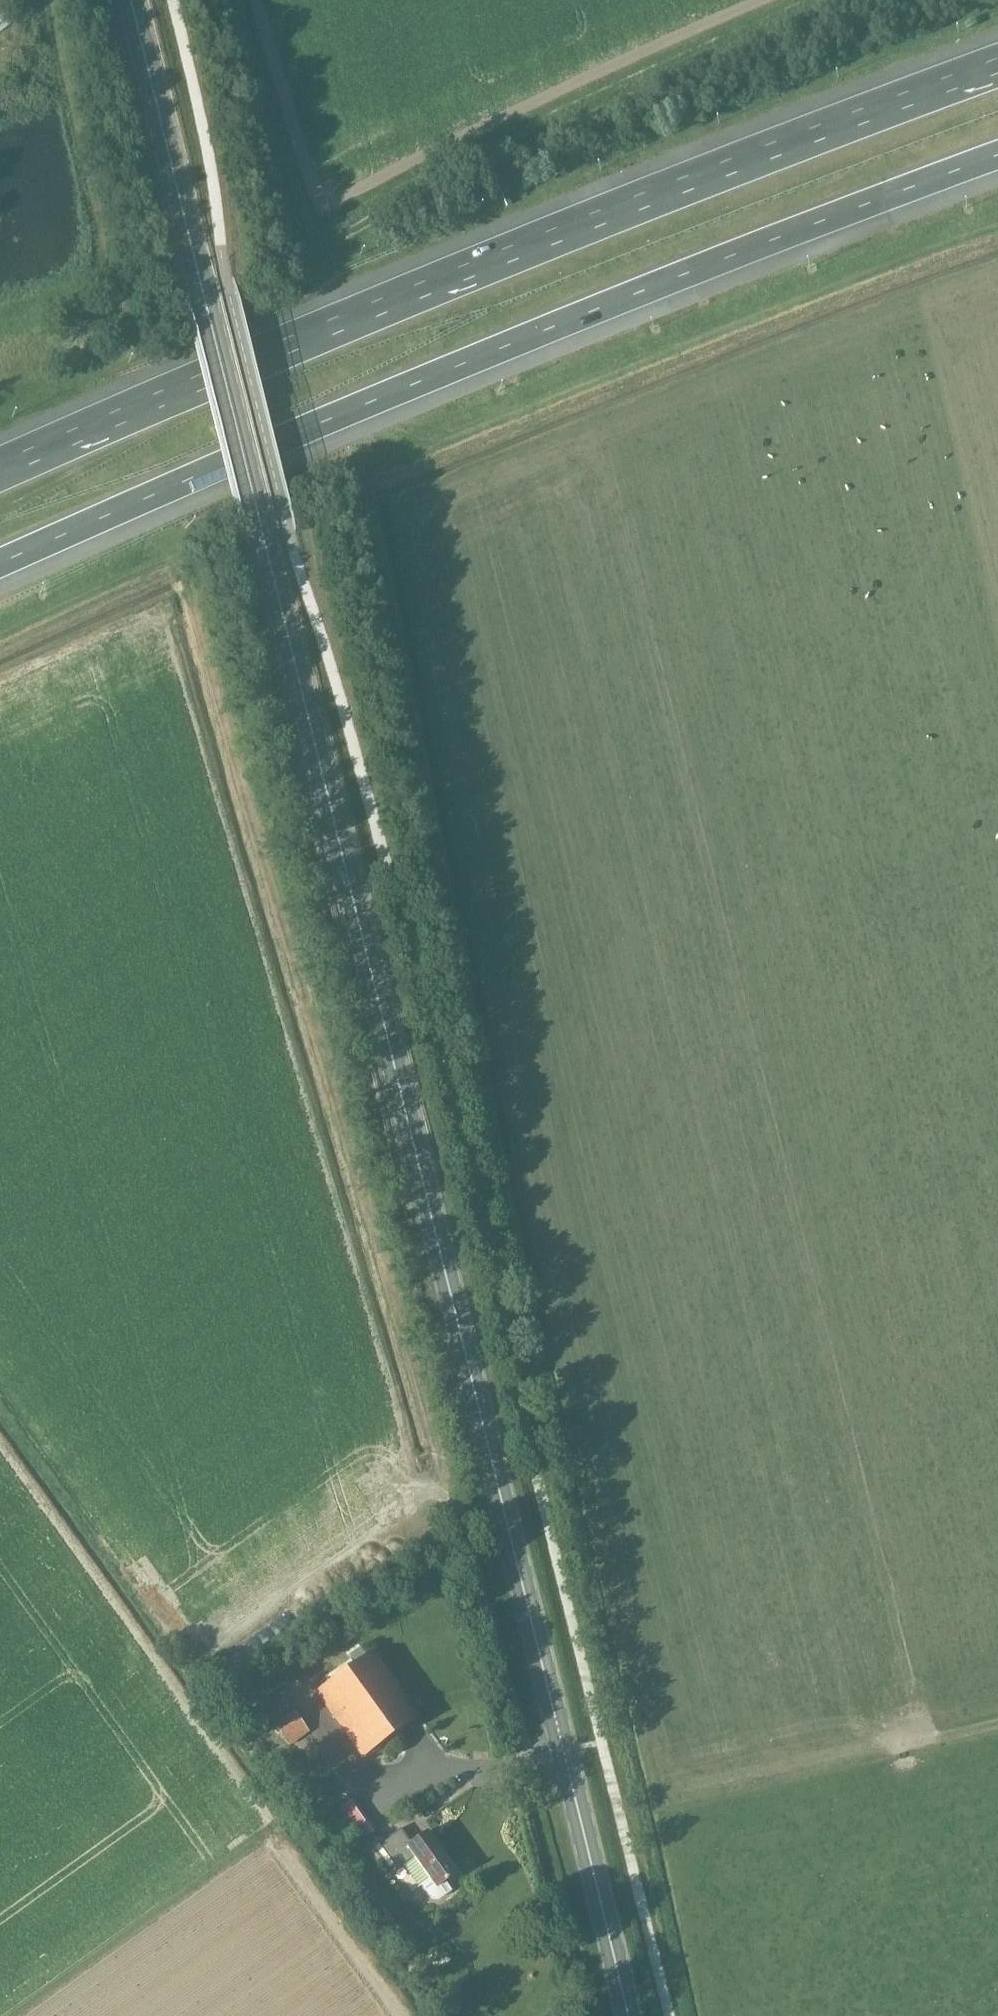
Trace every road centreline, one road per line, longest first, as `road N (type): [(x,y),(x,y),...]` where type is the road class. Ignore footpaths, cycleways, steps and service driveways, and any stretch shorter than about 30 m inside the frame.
road 1 (secondary): [(629,2015),(131,0)]
road 2 (motorway): [(0,563),(520,339),(997,155)]
road 3 (motorway): [(997,66),(534,244),(0,470)]

